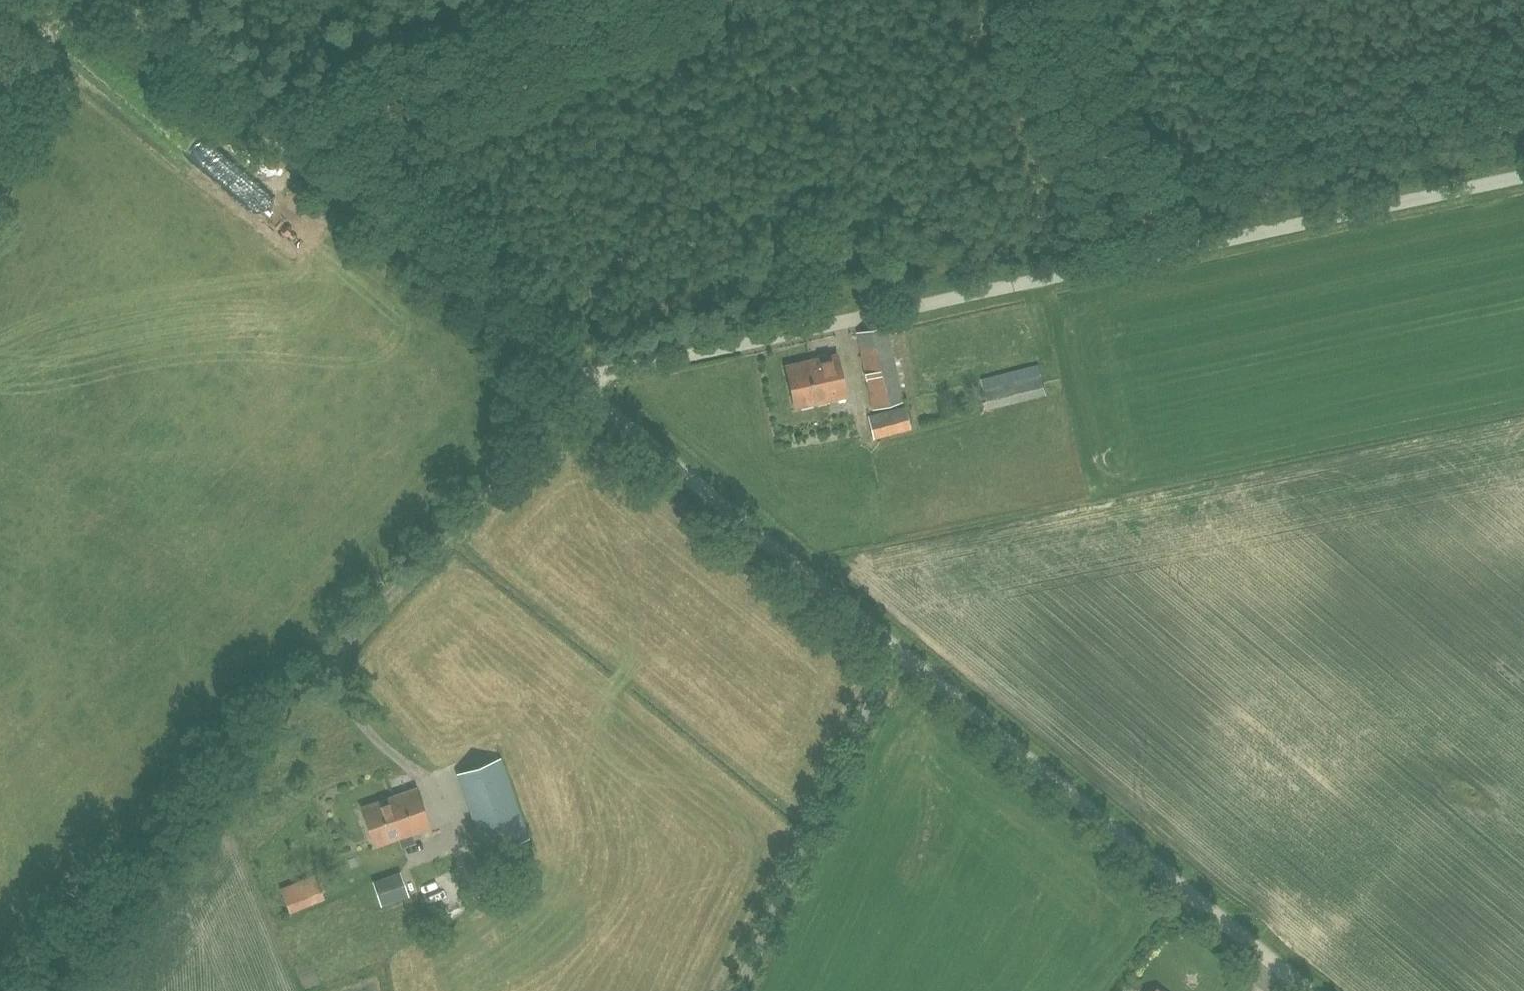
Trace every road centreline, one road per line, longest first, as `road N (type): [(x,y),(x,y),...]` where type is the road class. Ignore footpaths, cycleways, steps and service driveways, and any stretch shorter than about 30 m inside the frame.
road 1 (unclassified): [(574,375),(1523,177)]
road 2 (unclassified): [(1317,990),(574,375)]
road 3 (unclassified): [(574,375),(115,0)]
road 4 (unclassified): [(0,118),(34,0)]

